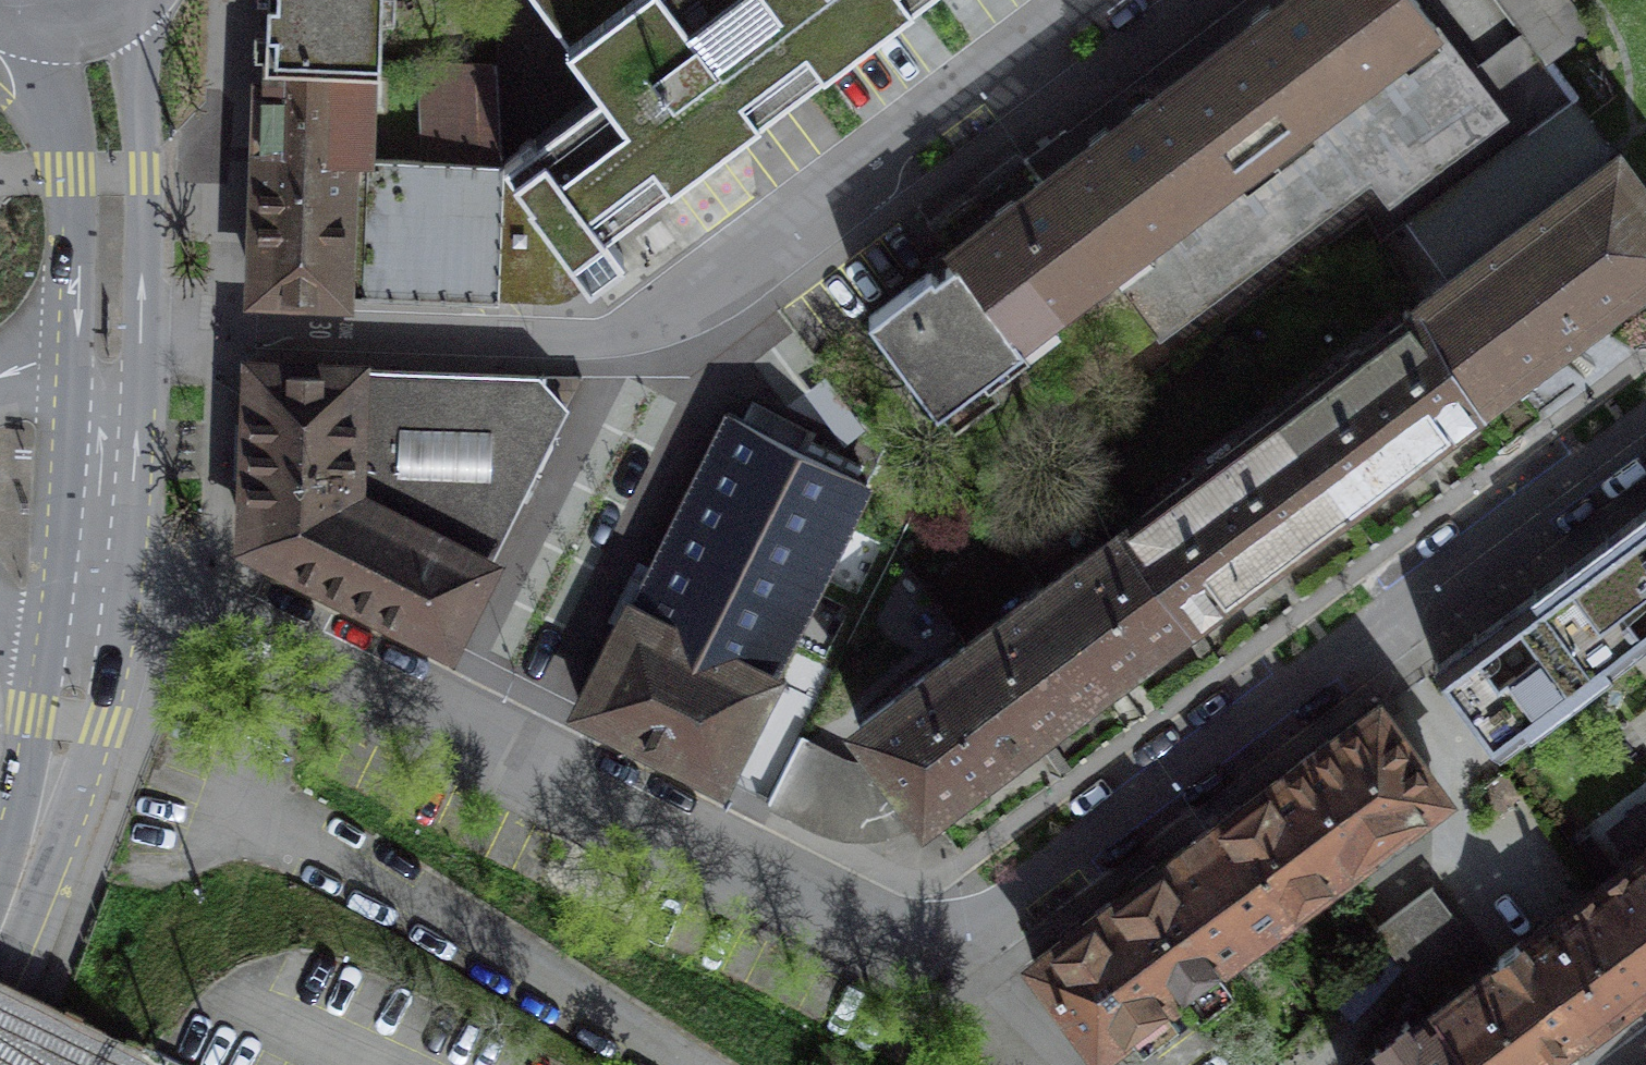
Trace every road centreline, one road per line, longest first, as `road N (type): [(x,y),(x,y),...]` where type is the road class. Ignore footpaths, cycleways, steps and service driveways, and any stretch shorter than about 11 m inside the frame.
road 1 (residential): [(1645,424),(911,962)]
road 2 (residential): [(88,601),(269,674),(911,962)]
road 3 (residential): [(1094,0),(637,335)]
road 4 (residential): [(110,326),(637,335)]
road 5 (secondary): [(88,601),(55,779),(0,944)]
road 6 (secondary): [(90,23),(110,176),(110,326)]
road 7 (secondary): [(110,326),(88,601)]

